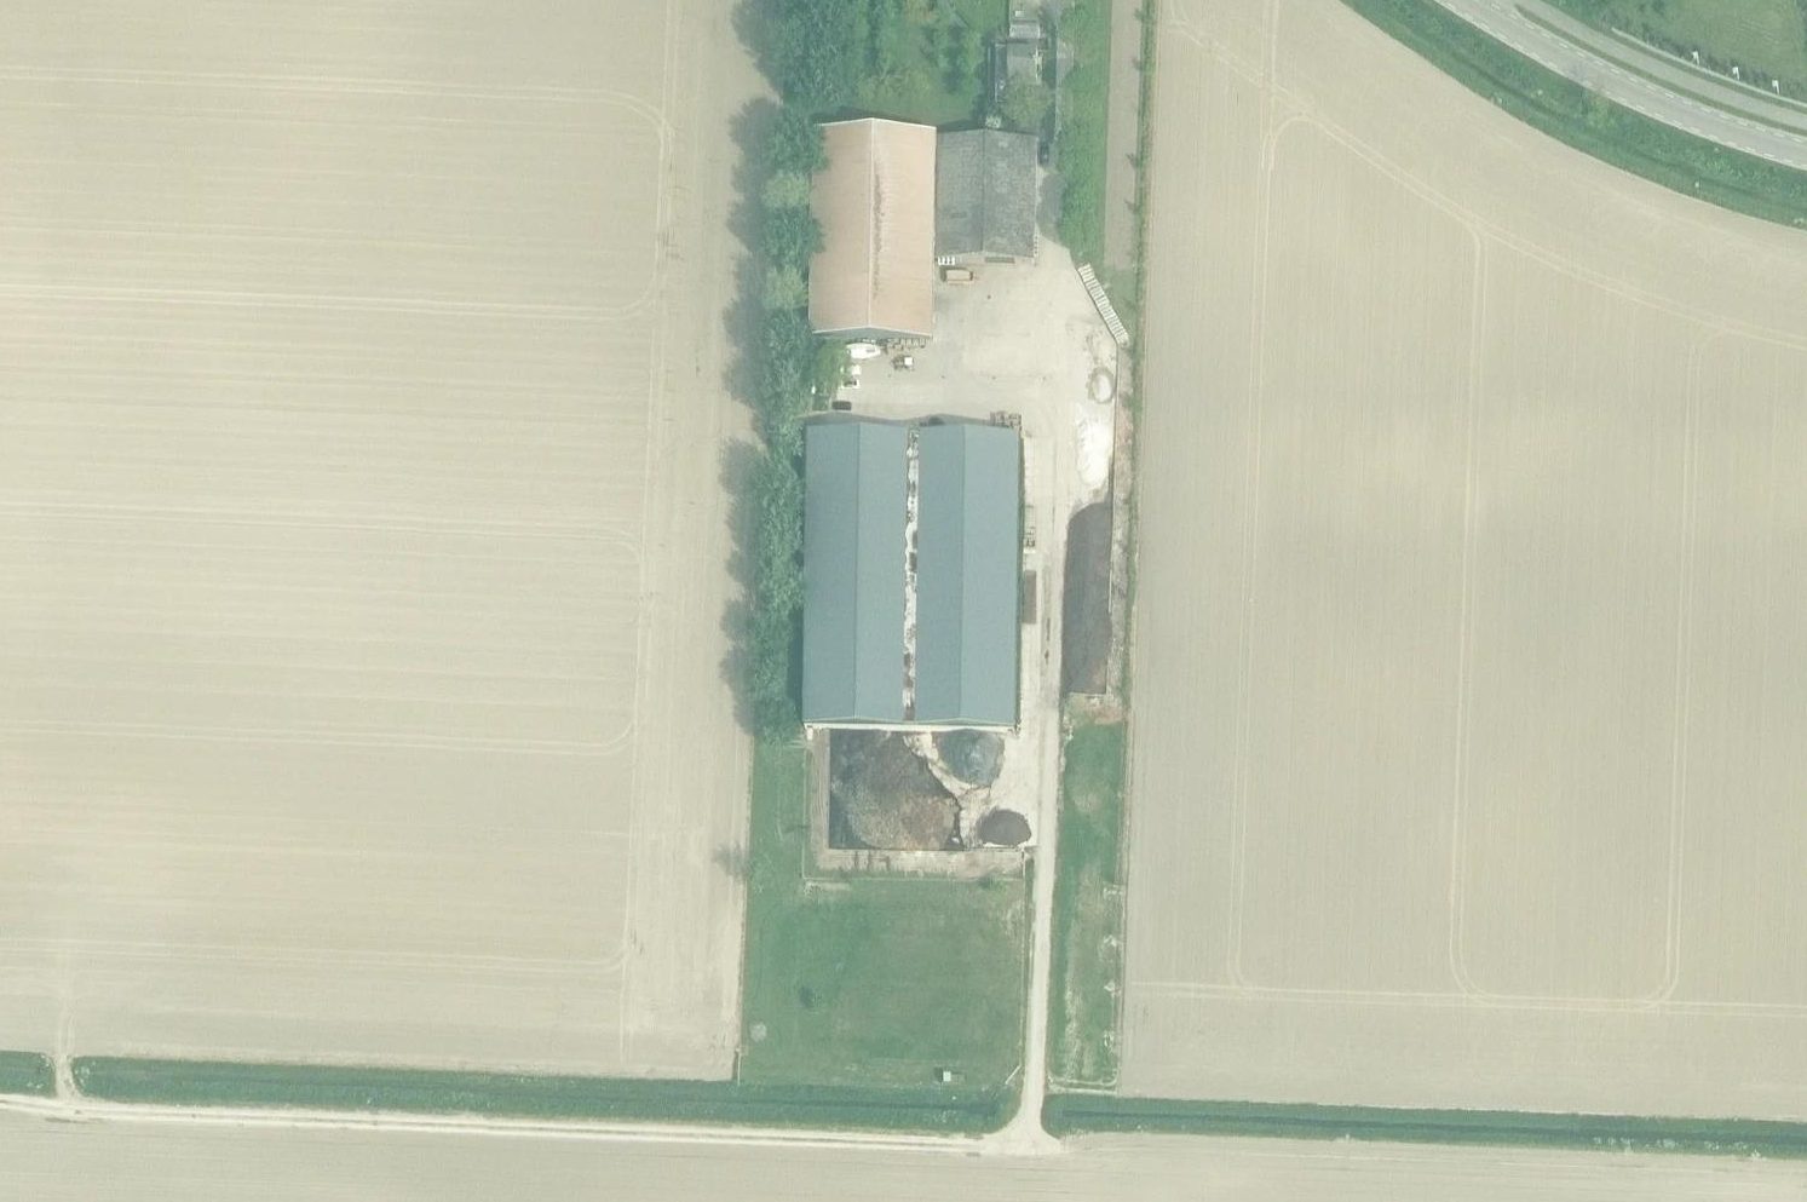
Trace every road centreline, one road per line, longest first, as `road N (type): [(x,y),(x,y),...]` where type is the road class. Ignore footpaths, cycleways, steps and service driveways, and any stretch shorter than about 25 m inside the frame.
road 1 (track): [(0,1104),(1010,1146),(1031,1136)]
road 2 (tertiary): [(1806,150),(1656,101),(1467,0)]

